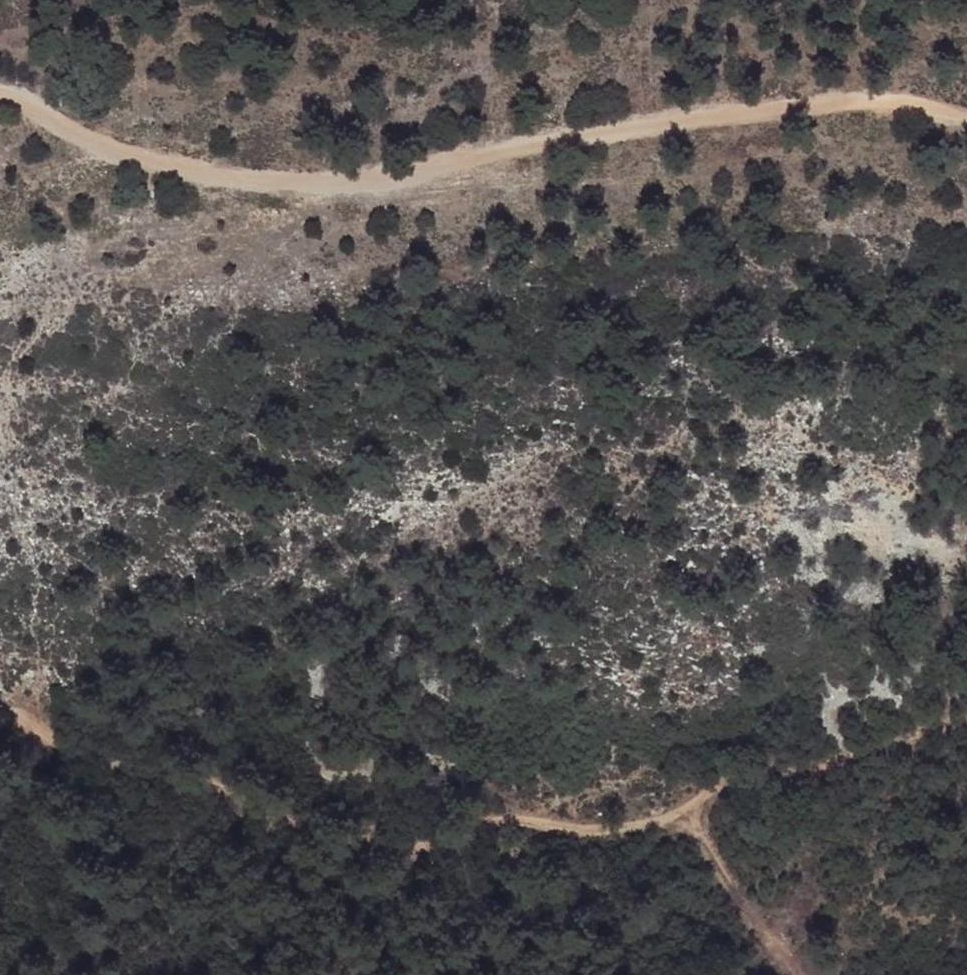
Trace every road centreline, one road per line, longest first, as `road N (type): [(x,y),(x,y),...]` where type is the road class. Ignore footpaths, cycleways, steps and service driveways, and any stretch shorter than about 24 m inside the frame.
road 1 (track): [(966,124),(863,102),(349,177),(215,170),(87,136),(0,90)]
road 2 (track): [(0,707),(70,755),(291,823),(410,847),(573,840),(694,812)]

